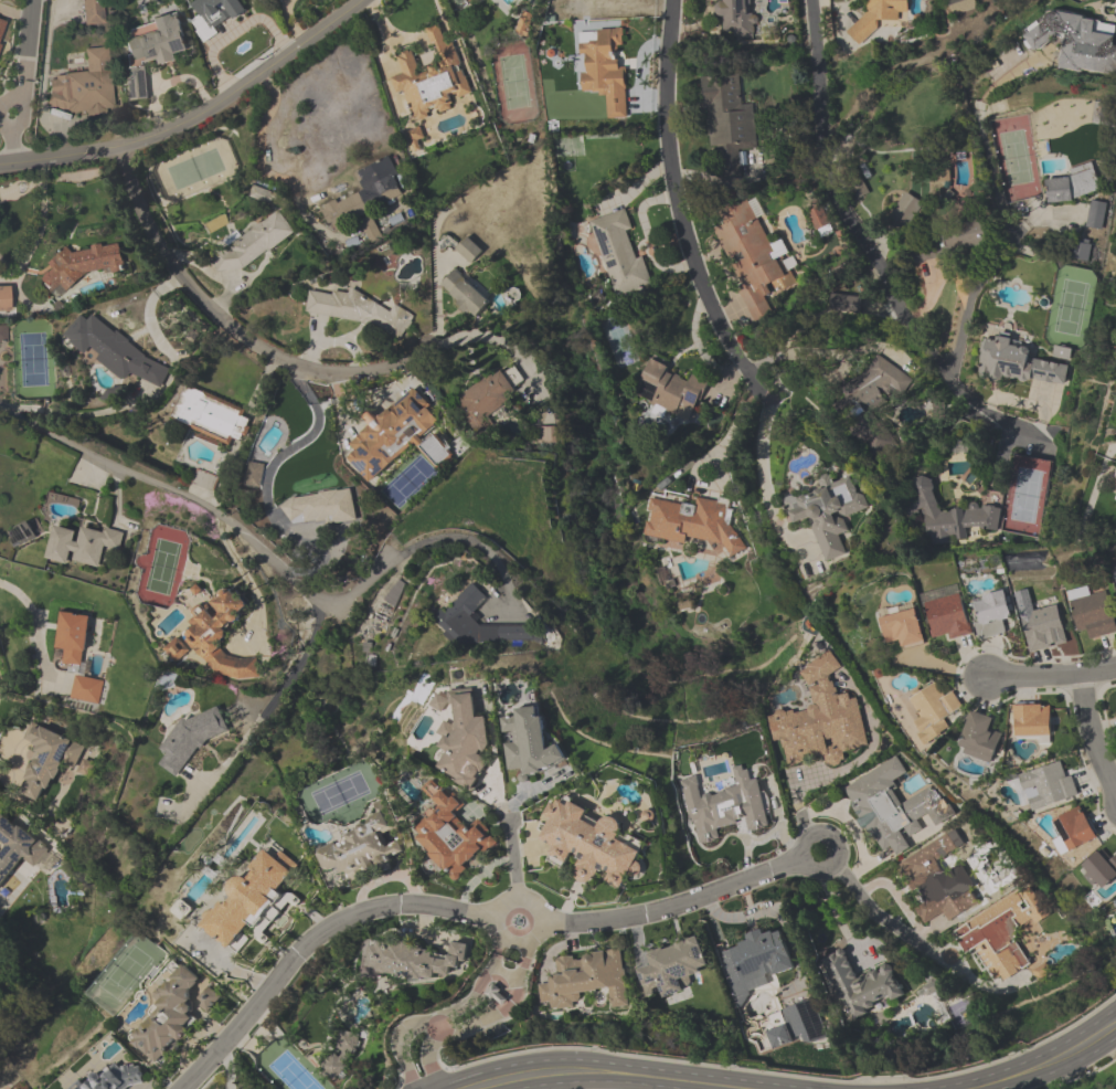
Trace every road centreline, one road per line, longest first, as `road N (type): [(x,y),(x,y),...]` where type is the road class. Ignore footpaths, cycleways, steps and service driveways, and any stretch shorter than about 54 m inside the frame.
road 1 (residential): [(1028,434),(969,404),(928,361),(862,246),(823,144),(814,0)]
road 2 (residential): [(121,149),(173,266),(245,338),(288,363),(342,374),(383,369),(424,348)]
road 3 (tertiary): [(0,168),(121,149),(196,118),(365,0)]
road 4 (residential): [(674,0),(669,86),(677,194),(693,258),(756,388)]
road 5 (residential): [(177,1088),(328,928),(394,905),(493,918)]
road 6 (residential): [(295,579),(219,519),(0,413)]
road 7 (secondary): [(471,1088),(595,1070),(761,1088)]
road 8 (residential): [(541,922),(683,905),(817,856)]
road 9 (residential): [(429,1088),(416,1054),(422,1042),(492,991),(509,959)]
road 10 (secondary): [(969,1088),(1062,1057),(1115,1025)]
road 11 (residential): [(540,916),(528,900),(508,899),(495,928),(507,942),(527,943),(540,916)]
road 12 (residential): [(982,684),(1115,670)]

